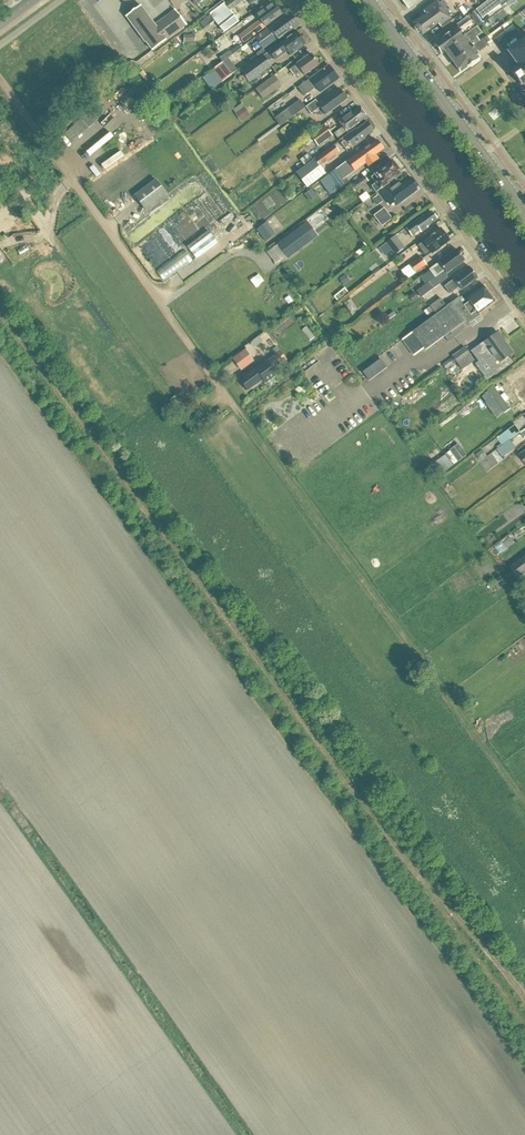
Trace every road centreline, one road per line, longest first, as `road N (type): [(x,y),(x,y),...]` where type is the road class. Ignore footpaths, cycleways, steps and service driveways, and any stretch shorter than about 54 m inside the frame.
road 1 (track): [(0,82),(524,801)]
road 2 (residential): [(524,313),(293,0)]
road 3 (secondary): [(524,212),(370,0)]

